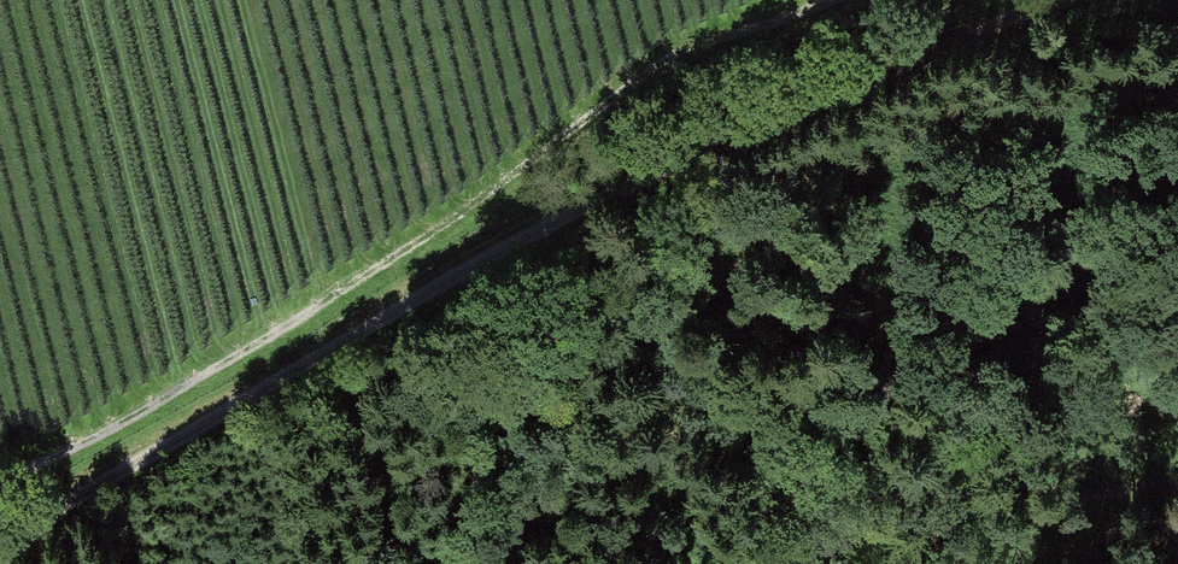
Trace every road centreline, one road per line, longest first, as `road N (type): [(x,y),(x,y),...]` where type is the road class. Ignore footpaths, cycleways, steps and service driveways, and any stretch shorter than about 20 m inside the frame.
road 1 (track): [(0,536),(751,132),(1037,0)]
road 2 (track): [(0,483),(275,331),(420,239),(657,65),(828,1)]

